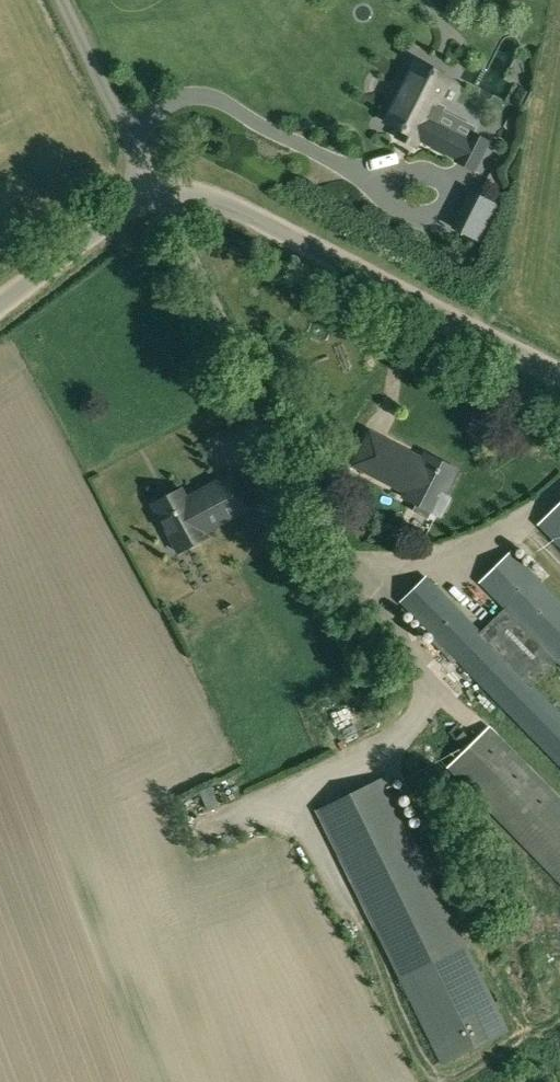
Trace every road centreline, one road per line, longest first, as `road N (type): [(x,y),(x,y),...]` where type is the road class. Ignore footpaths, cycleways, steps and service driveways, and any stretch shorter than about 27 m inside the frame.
road 1 (unclassified): [(559,378),(204,200),(151,199)]
road 2 (unclassified): [(0,304),(151,199)]

